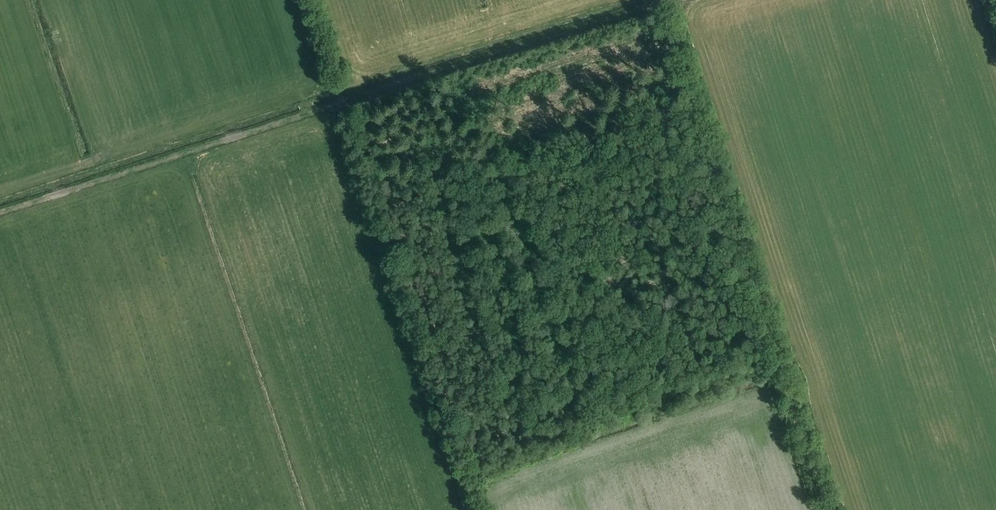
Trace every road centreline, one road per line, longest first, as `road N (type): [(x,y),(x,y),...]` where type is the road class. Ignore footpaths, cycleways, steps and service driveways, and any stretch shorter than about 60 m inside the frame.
road 1 (track): [(829,509),(658,0)]

